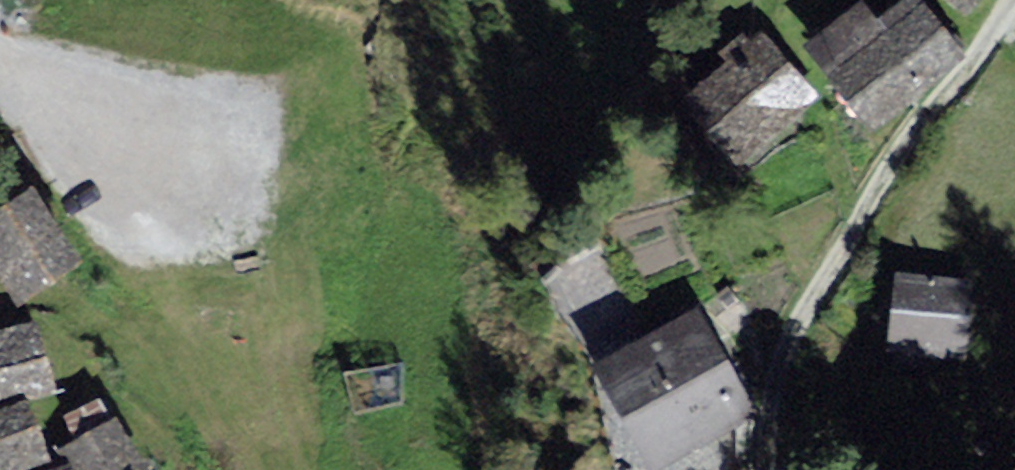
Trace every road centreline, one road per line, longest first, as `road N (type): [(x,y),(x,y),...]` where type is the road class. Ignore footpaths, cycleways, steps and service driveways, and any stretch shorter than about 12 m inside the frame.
road 1 (track): [(1014,5),(855,224)]
road 2 (track): [(764,469),(776,370),(855,224)]

